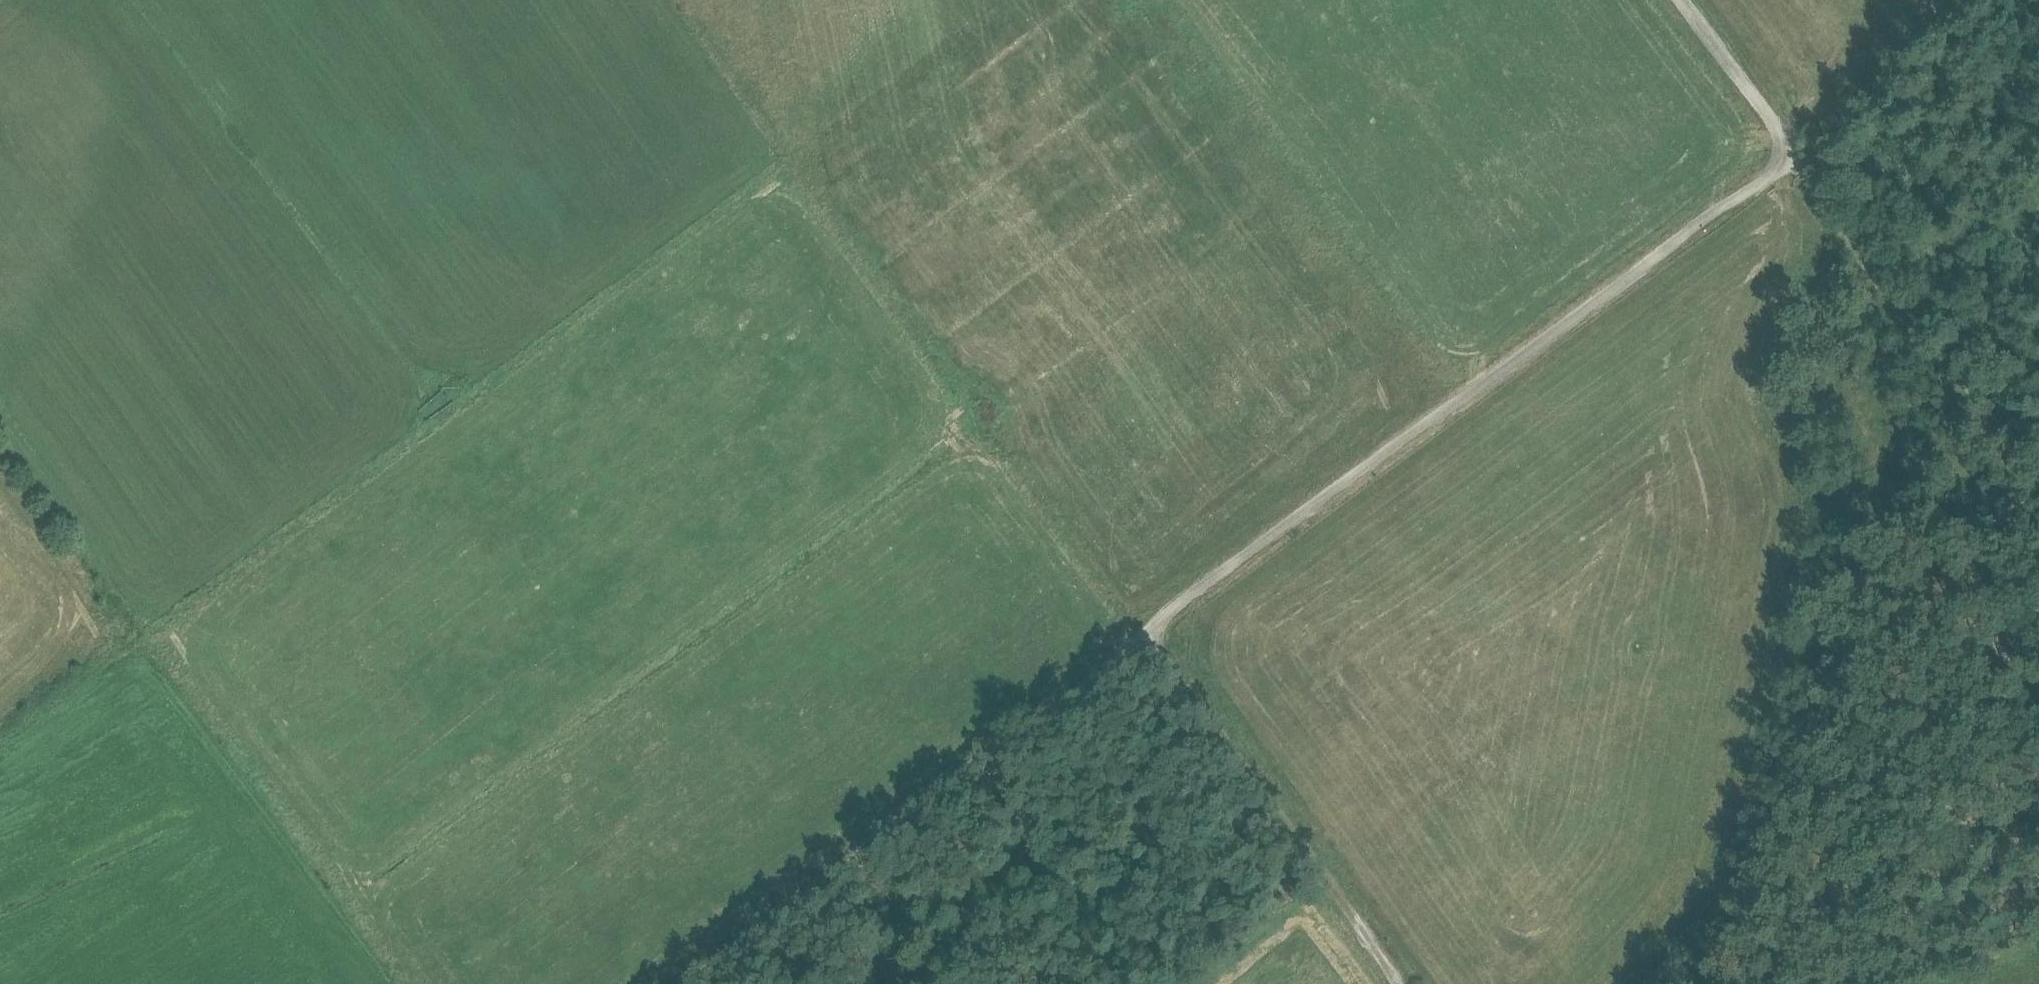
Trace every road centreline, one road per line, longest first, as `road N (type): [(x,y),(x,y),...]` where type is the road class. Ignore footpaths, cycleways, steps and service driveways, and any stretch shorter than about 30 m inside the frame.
road 1 (track): [(1674,0),(1789,157),(1142,636)]
road 2 (track): [(1142,636),(675,983)]
road 3 (track): [(1142,636),(1412,983)]
road 4 (track): [(2038,499),(1789,157)]

